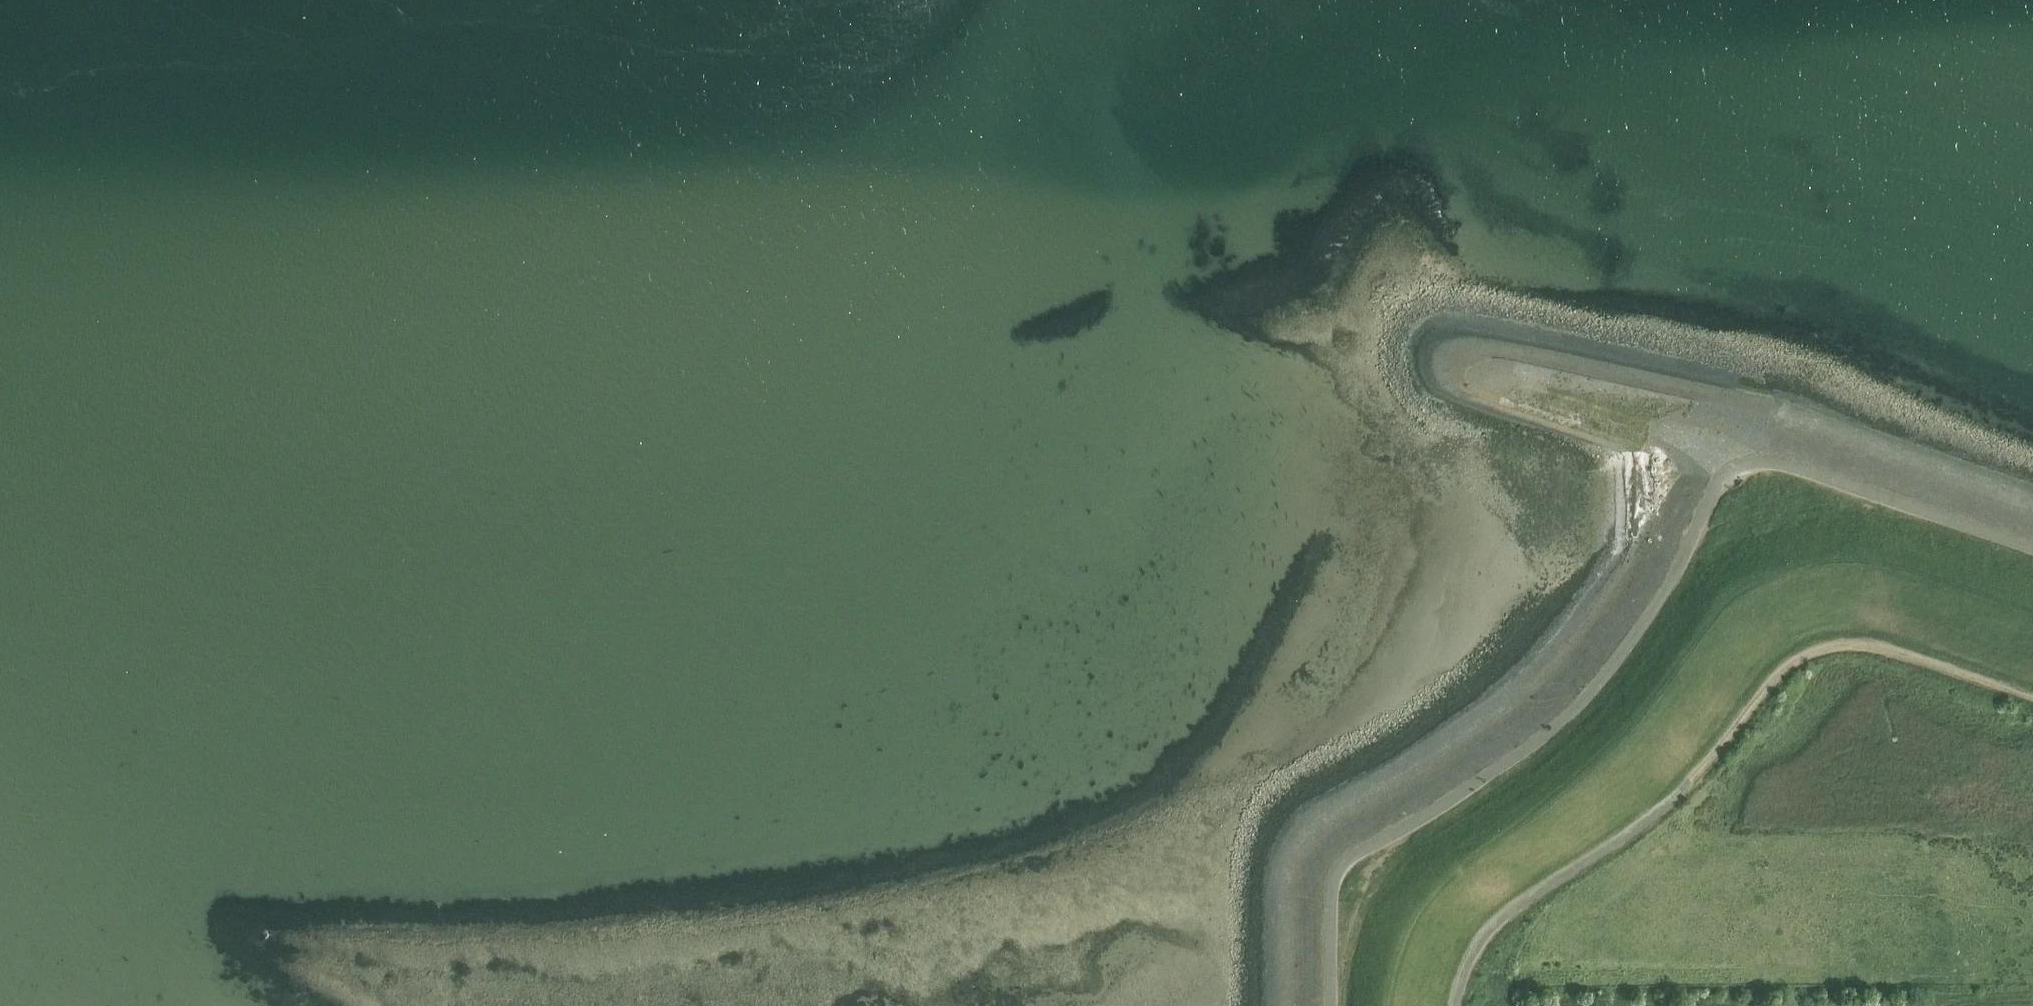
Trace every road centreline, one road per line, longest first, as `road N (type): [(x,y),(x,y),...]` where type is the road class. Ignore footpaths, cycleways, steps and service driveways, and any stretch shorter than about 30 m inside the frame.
road 1 (track): [(1447,1005),(1470,952),(1515,899),(1611,848),(1696,768),(1770,675),(1825,630),(1900,643),(2032,689)]

